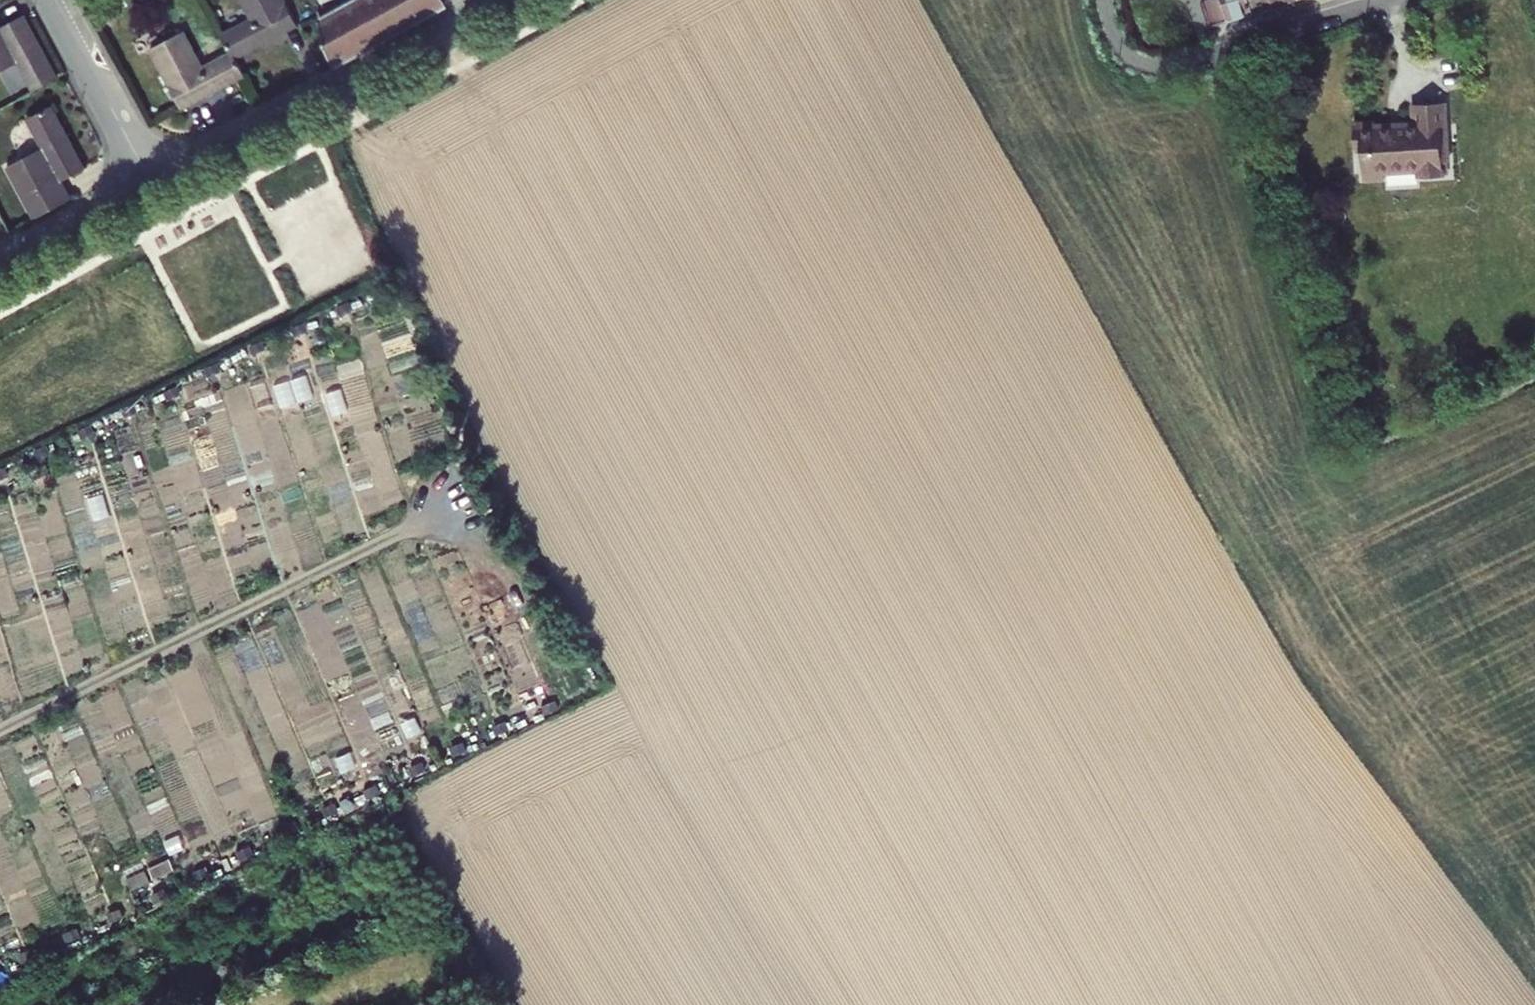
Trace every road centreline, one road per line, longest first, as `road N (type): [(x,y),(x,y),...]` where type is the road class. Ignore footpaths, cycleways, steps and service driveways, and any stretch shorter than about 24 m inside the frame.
road 1 (residential): [(152,184),(493,0)]
road 2 (residential): [(1389,0),(1152,65),(1125,51),(1106,0)]
road 3 (residential): [(152,184),(52,0)]
road 4 (residential): [(0,266),(152,184)]

